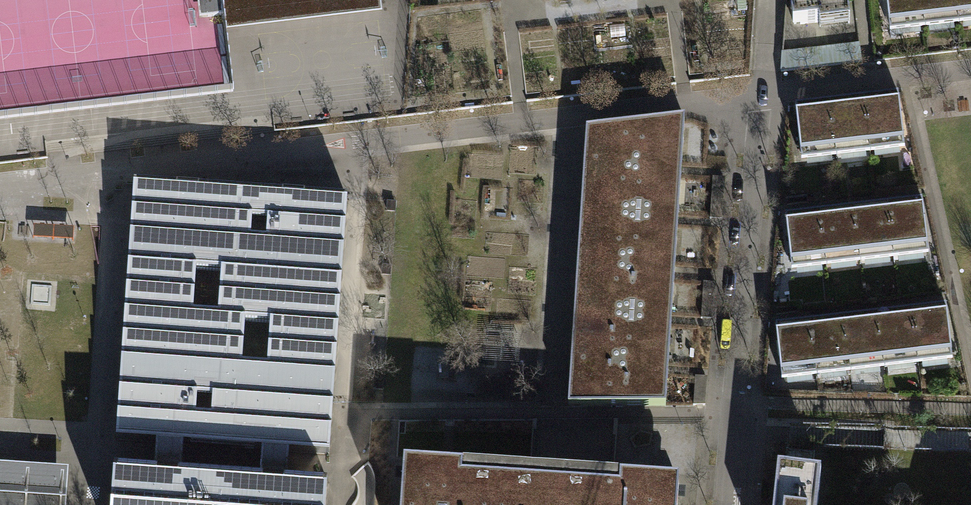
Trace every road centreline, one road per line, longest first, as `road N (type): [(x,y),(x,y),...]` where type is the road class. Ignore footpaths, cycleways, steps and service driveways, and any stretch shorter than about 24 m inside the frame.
road 1 (residential): [(761,97),(737,396)]

